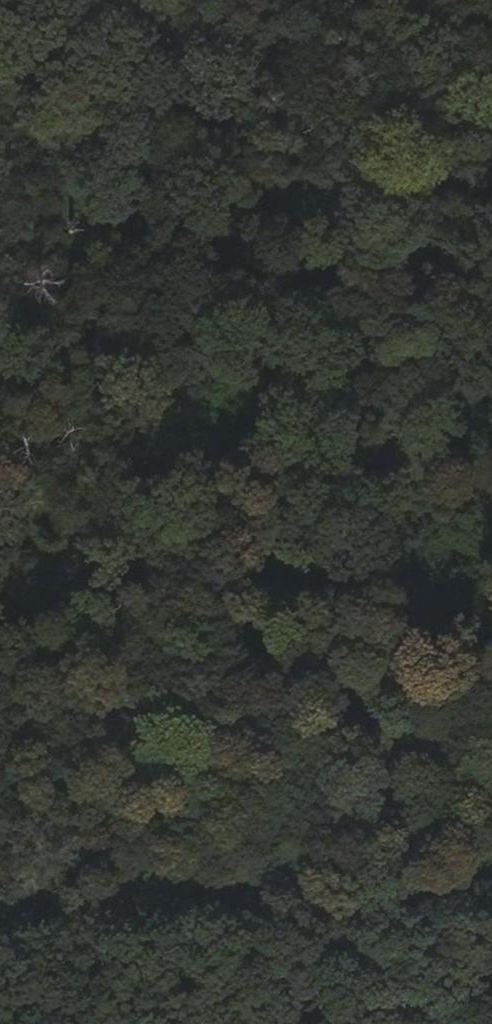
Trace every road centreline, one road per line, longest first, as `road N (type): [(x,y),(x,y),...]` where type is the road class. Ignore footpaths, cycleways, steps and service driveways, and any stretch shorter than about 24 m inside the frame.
road 1 (track): [(0,912),(491,876)]

